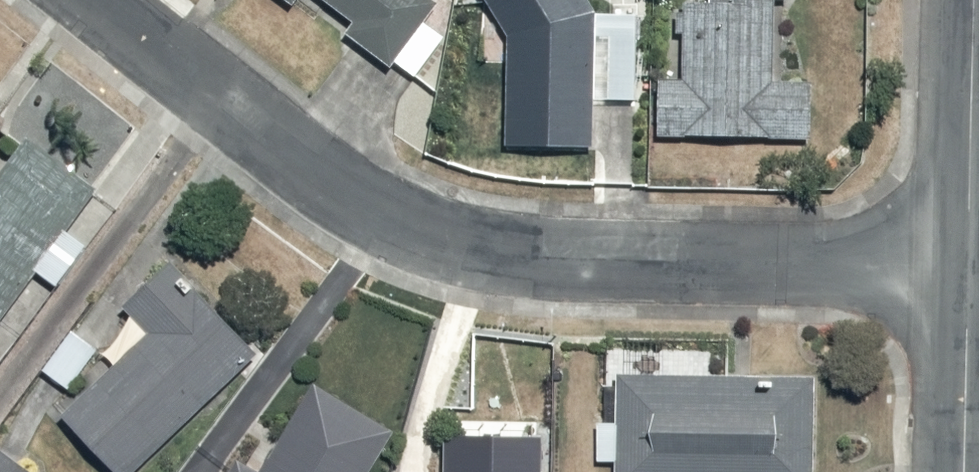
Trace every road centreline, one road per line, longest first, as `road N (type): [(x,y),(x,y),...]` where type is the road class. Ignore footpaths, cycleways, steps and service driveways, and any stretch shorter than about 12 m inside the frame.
road 1 (residential): [(91,0),(281,153),(403,227),(465,249),(521,258),(970,266)]
road 2 (tertiary): [(975,0),(970,266)]
road 3 (tertiary): [(970,266),(966,471)]

